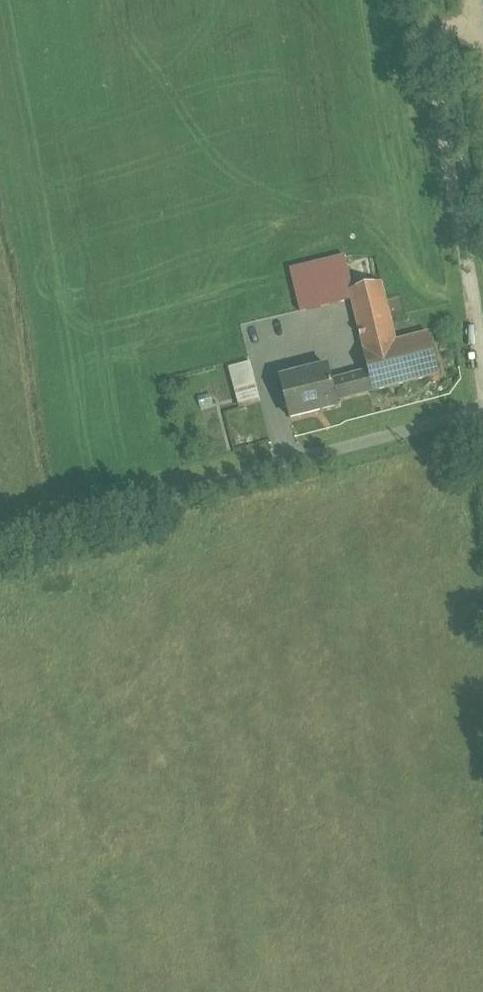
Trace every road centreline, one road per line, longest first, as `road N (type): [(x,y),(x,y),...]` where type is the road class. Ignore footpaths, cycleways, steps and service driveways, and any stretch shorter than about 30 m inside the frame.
road 1 (track): [(0,540),(294,462)]
road 2 (unclassified): [(294,462),(482,414)]

